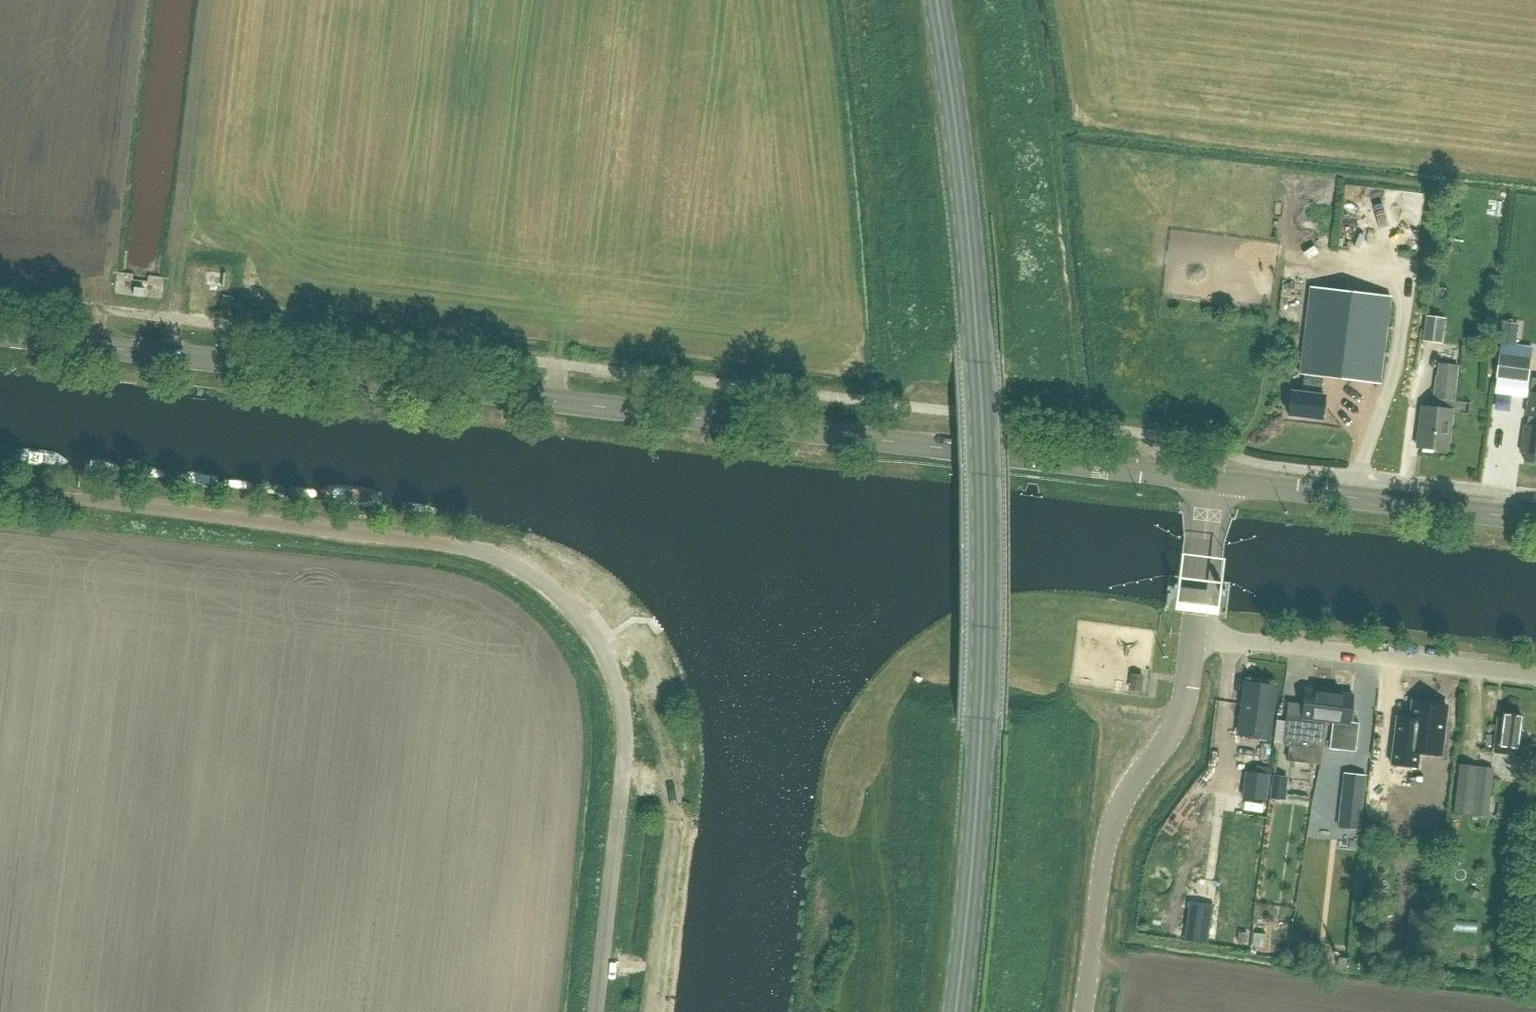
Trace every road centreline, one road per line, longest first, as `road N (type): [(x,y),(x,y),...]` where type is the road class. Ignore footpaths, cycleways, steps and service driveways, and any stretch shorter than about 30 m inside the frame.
road 1 (tertiary): [(1212,479),(0,333)]
road 2 (secondary): [(955,1011),(982,722),(981,479),(969,244),(936,0)]
road 3 (unclassified): [(595,1011),(624,769),(623,709),(603,652),(575,608),(539,576),(449,543),(0,491)]
road 4 (unclassified): [(1080,1011),(1116,820),(1179,714),(1194,641)]
road 5 (unclassified): [(1535,676),(1194,641)]
road 6 (tertiary): [(1535,518),(1212,479)]
road 7 (track): [(102,311),(145,0)]
road 8 (unclassified): [(1194,641),(1212,479)]

